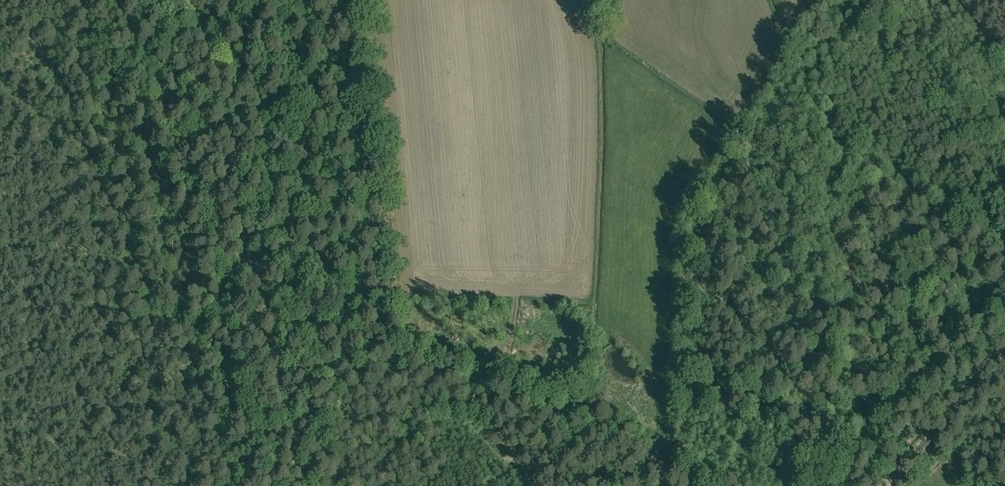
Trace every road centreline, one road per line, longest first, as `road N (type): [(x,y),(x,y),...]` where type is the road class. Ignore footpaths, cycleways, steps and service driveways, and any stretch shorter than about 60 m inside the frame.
road 1 (track): [(192,0),(304,485)]
road 2 (unclassified): [(884,485),(1004,360)]

